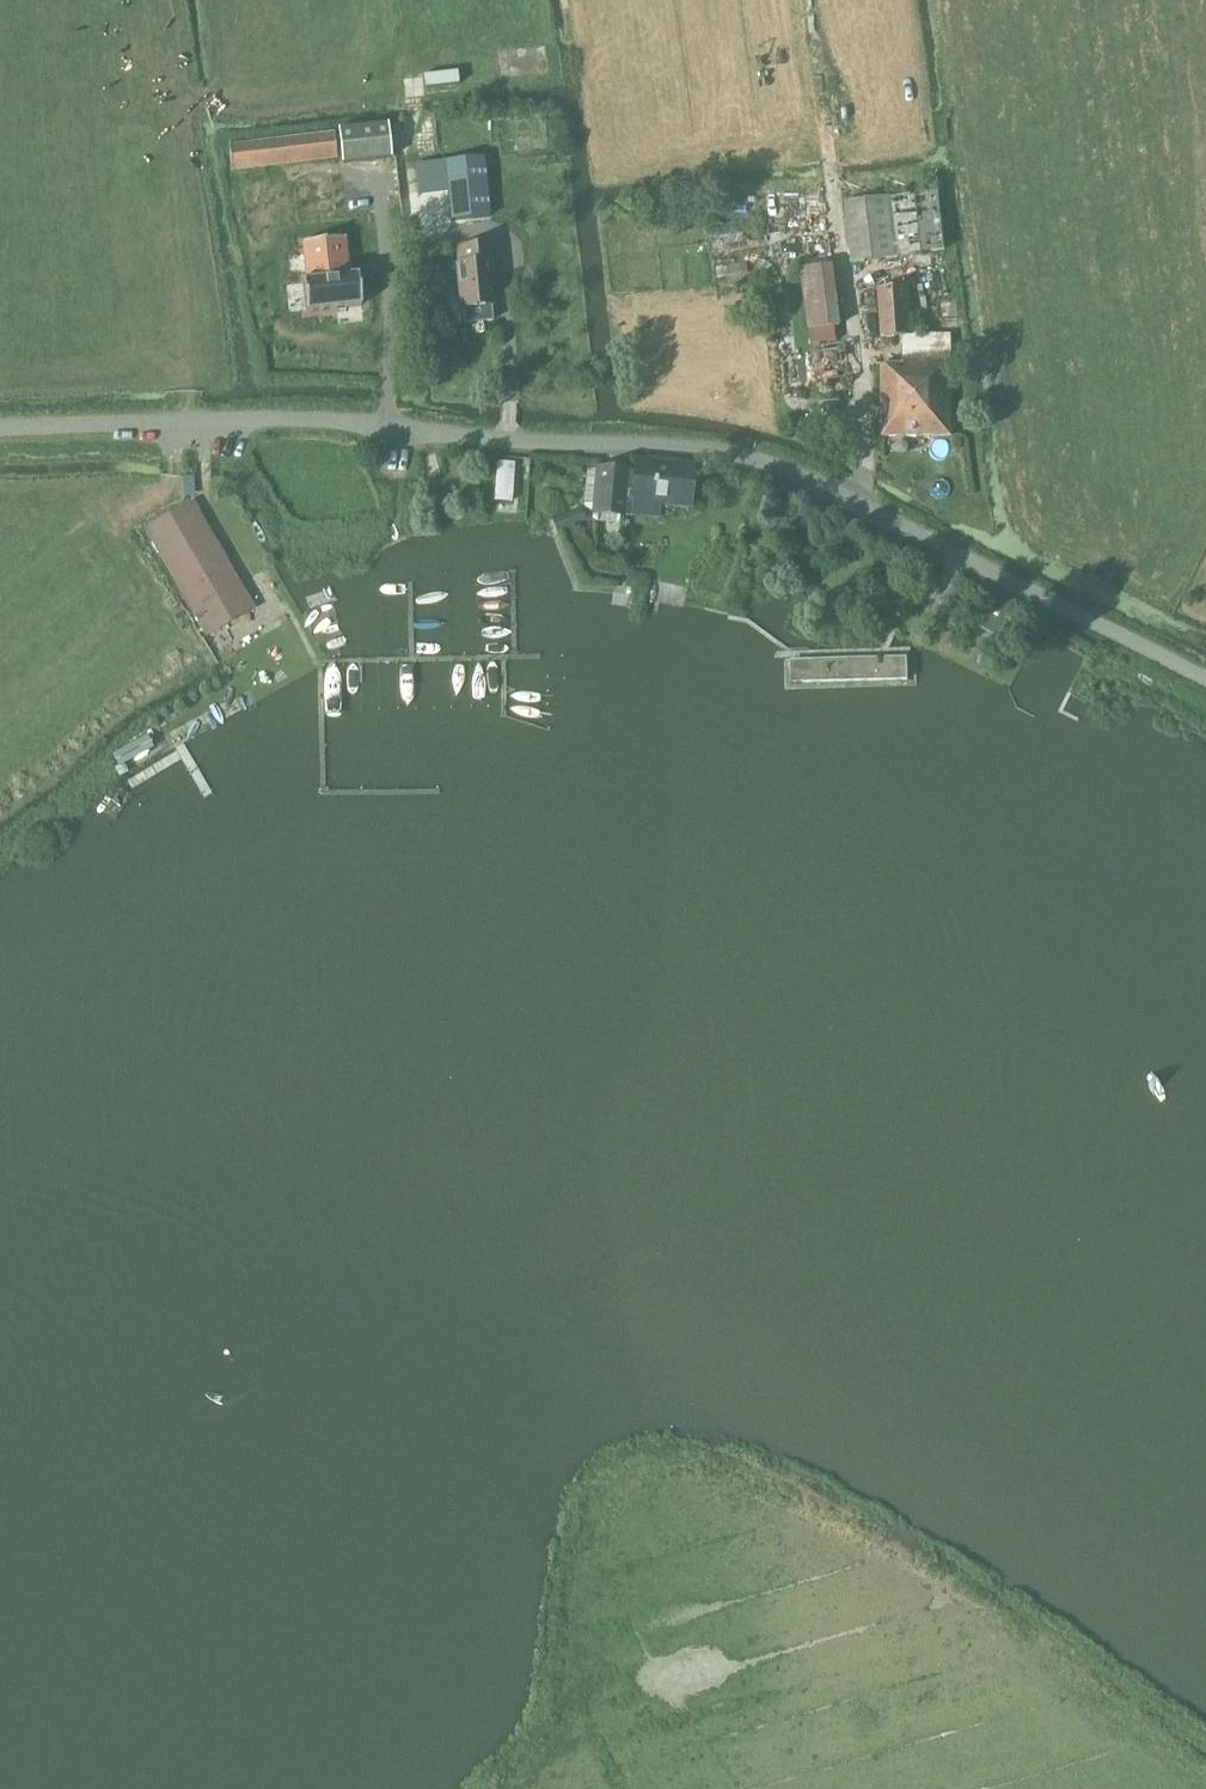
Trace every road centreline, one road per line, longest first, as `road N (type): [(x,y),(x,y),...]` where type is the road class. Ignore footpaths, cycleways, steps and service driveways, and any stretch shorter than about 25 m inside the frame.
road 1 (unclassified): [(1205,680),(865,505),(732,456),(326,422),(0,432)]
road 2 (track): [(814,0),(865,505)]

